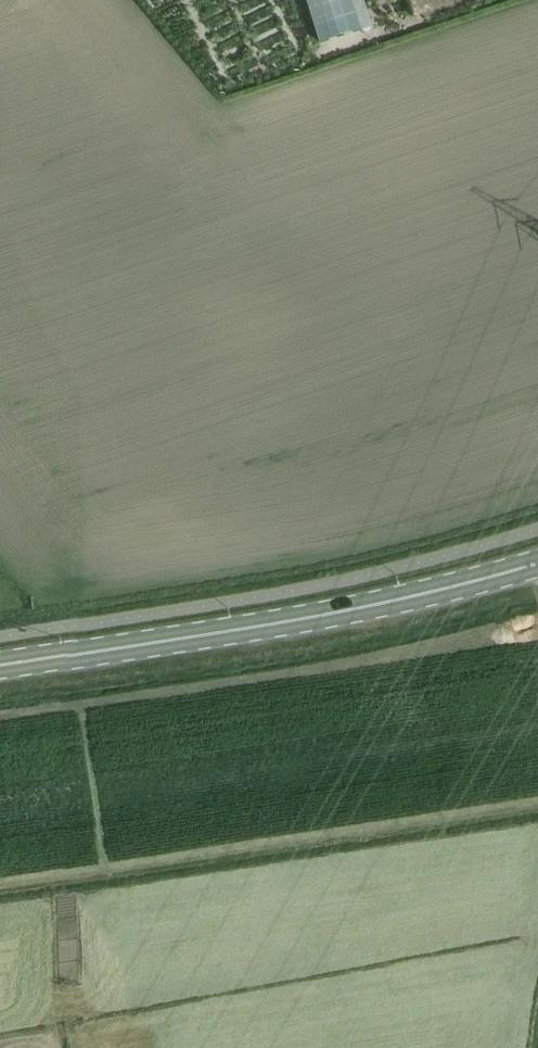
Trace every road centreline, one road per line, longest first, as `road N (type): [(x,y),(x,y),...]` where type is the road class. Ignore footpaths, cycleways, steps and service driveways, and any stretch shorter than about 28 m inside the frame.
road 1 (secondary): [(537,560),(264,625),(0,666)]

